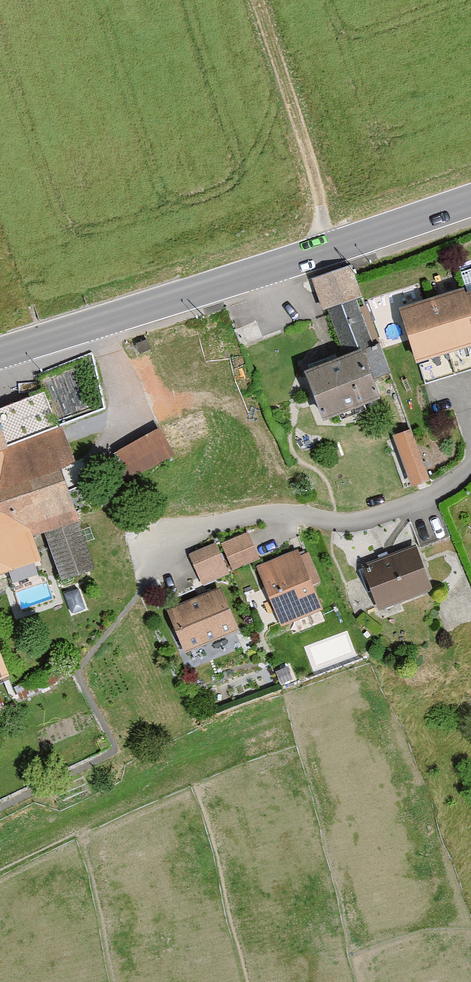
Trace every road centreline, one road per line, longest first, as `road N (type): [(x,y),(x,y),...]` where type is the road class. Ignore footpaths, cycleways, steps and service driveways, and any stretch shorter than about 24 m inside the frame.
road 1 (secondary): [(470,200),(0,354)]
road 2 (residential): [(470,476),(442,506),(351,530),(253,522),(173,542)]
road 3 (track): [(328,251),(320,197),(258,0)]

